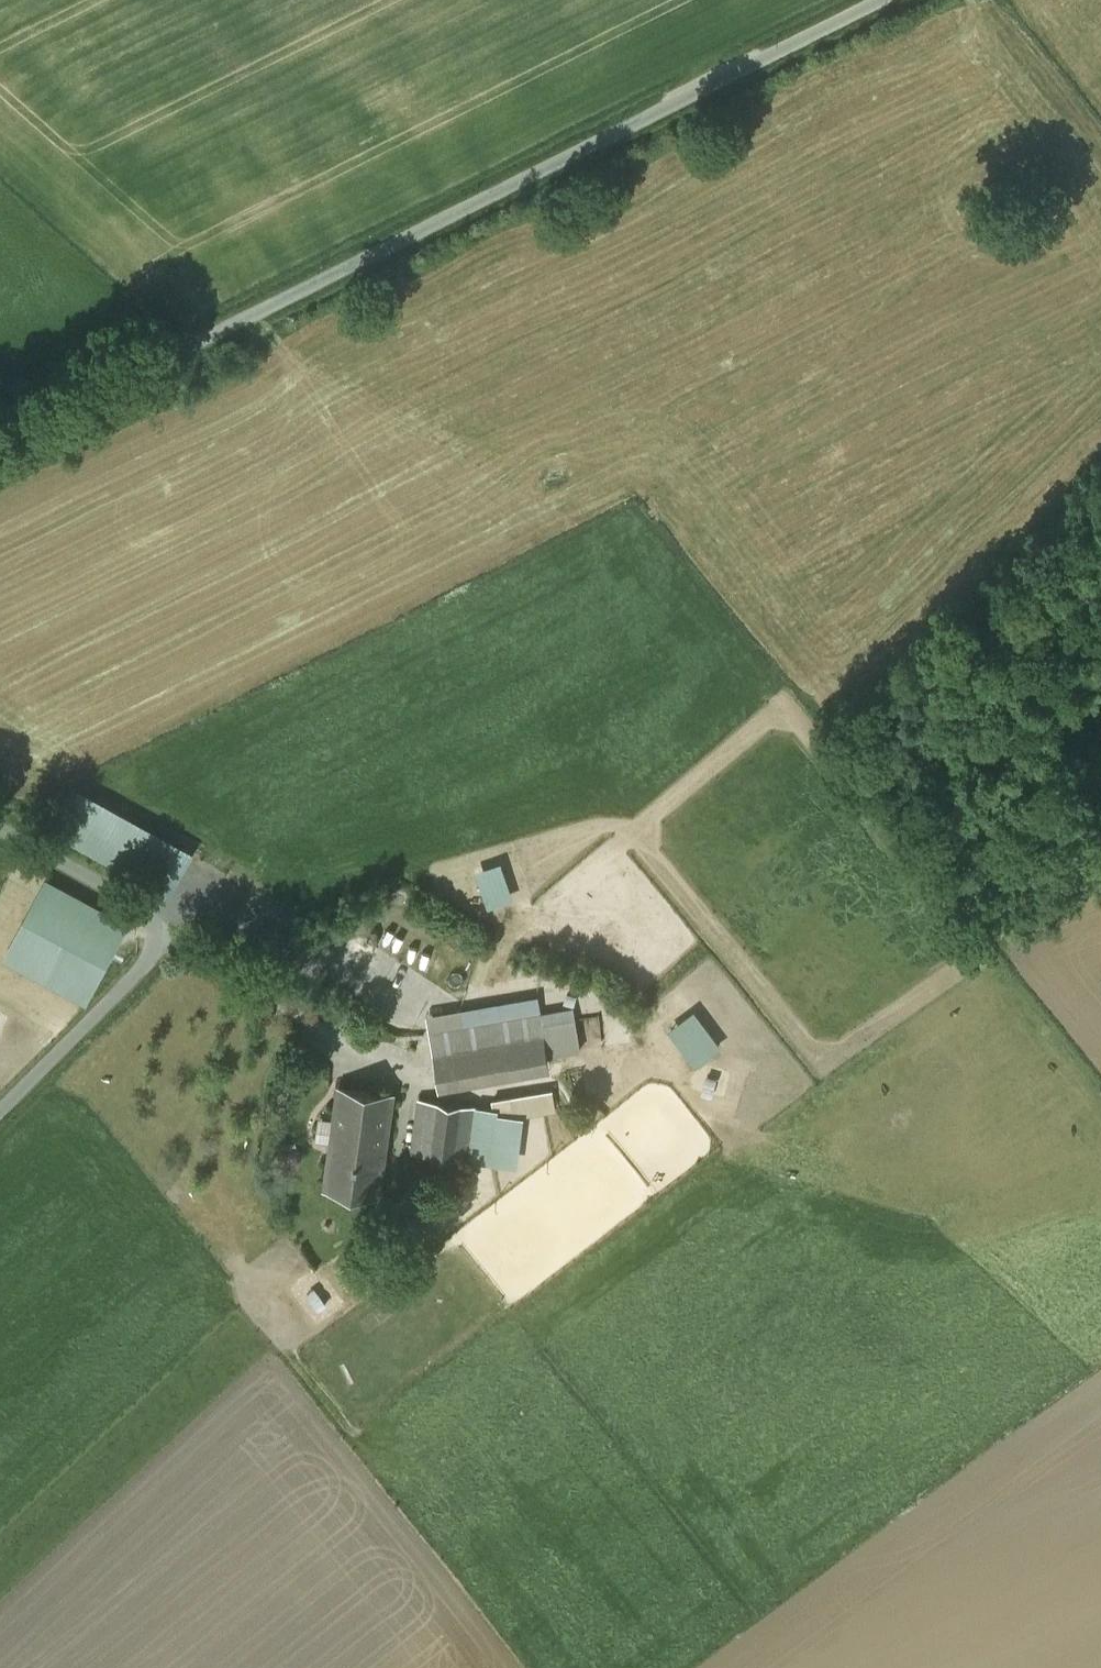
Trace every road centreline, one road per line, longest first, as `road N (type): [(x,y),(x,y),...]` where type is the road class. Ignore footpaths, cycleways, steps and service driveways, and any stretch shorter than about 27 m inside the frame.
road 1 (unclassified): [(0,441),(886,0)]
road 2 (unclassified): [(0,1111),(171,932),(166,916),(0,828)]

